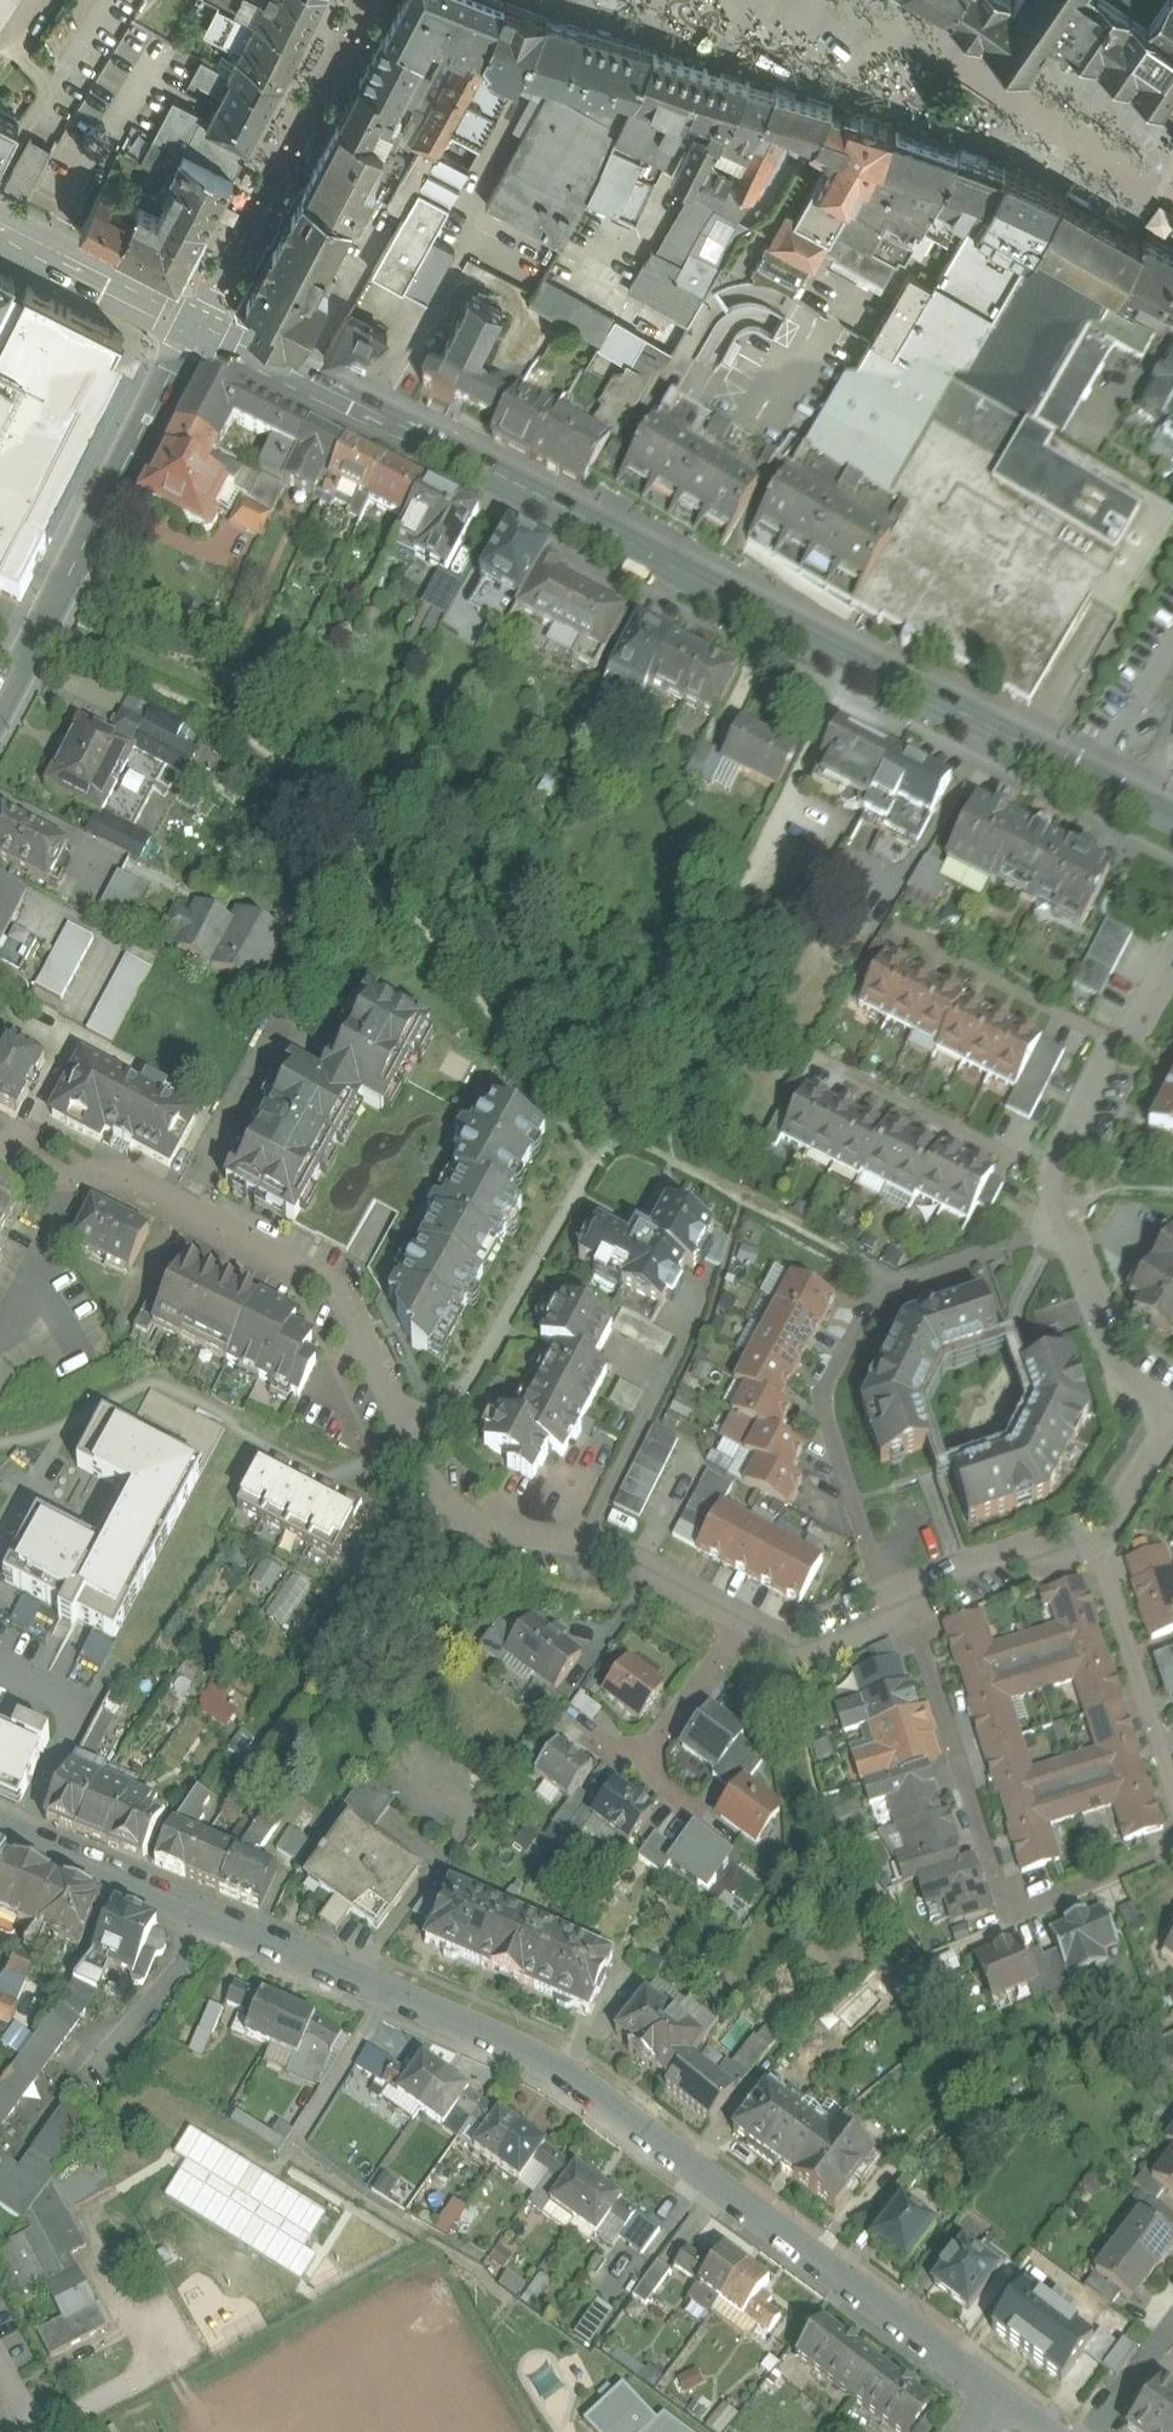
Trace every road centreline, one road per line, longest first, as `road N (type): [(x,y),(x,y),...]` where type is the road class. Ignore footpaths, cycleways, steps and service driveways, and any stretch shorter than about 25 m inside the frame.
road 1 (residential): [(0,1830),(540,2060),(1002,2397)]
road 2 (tertiary): [(1172,821),(195,331)]
road 3 (residential): [(410,1444),(332,1288),(120,1175),(73,1175),(0,1137)]
road 4 (residential): [(1057,1227),(893,1281),(872,1303),(822,1398),(880,1576),(905,1599)]
road 5 (residential): [(905,1599),(1007,1921),(1172,1846)]
road 6 (residential): [(195,331),(0,713)]
road 7 (residential): [(751,1620),(616,1544),(502,1521),(425,1472),(410,1444)]
road 8 (residential): [(195,331),(370,0)]
road 9 (residential): [(599,1156),(474,1380),(410,1444)]
road 10 (residential): [(1172,1806),(1094,1548)]
road 11 (residential): [(851,1078),(1040,1167),(1057,1213)]
road 12 (residential): [(909,935),(1121,1043)]
road 13 (residential): [(1057,1227),(1124,1372),(1172,1411)]
road 14 (tertiary): [(195,331),(0,228)]
road 15 (residential): [(1094,1548),(996,1560),(905,1599)]
road 16 (residential): [(751,1620),(637,1767)]
road 17 (residential): [(1121,1043),(1066,1159),(1057,1213)]
road 18 (residential): [(905,1599),(881,1626),(846,1640),(811,1641),(751,1620)]
road 19 (residential): [(1172,1424),(1133,1499),(1094,1548)]
road 20 (residential): [(1172,2325),(1092,2431)]

